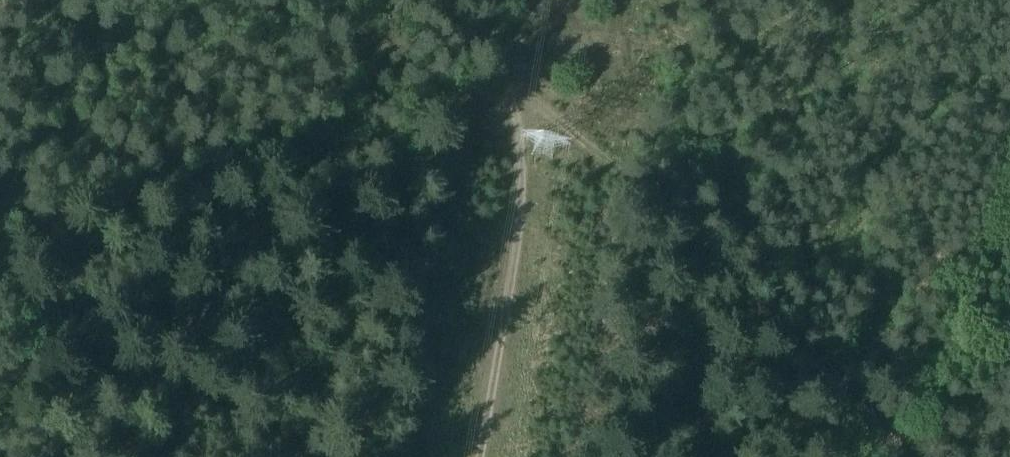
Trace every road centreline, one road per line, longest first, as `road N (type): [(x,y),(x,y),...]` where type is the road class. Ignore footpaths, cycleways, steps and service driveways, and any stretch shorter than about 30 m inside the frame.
road 1 (track): [(509,82),(901,456)]
road 2 (track): [(423,0),(509,82),(513,108),(507,268),(474,456)]

